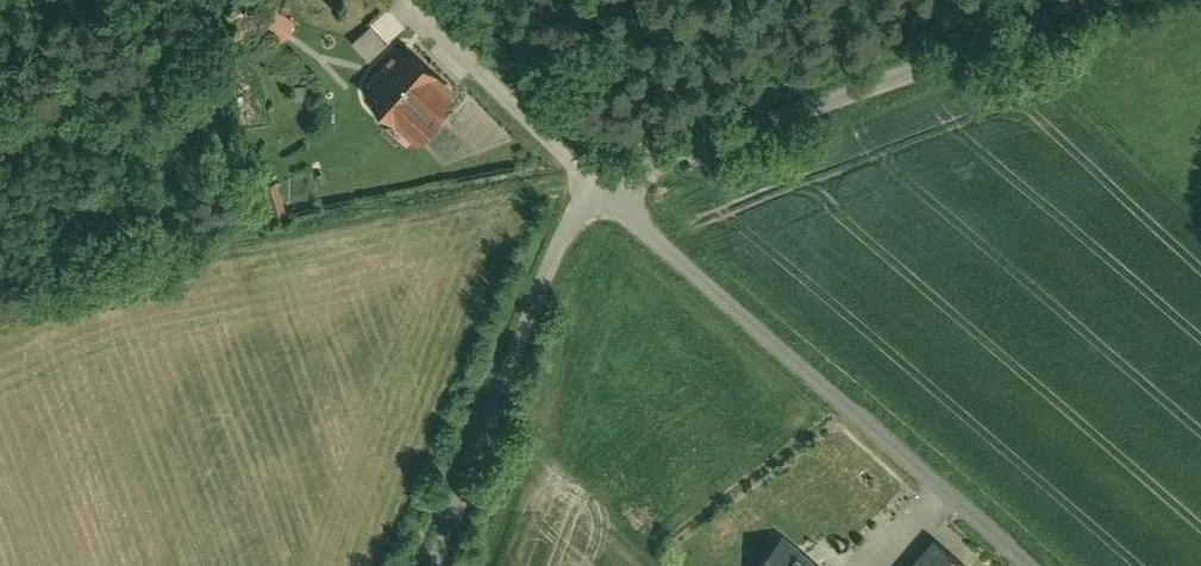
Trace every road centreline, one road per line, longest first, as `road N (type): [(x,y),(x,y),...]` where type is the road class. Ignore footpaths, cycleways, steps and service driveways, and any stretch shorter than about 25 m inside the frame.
road 1 (residential): [(1034,565),(608,184)]
road 2 (residential): [(608,184),(1118,0)]
road 3 (residential): [(445,565),(579,211),(608,184)]
road 4 (track): [(409,0),(608,184)]

